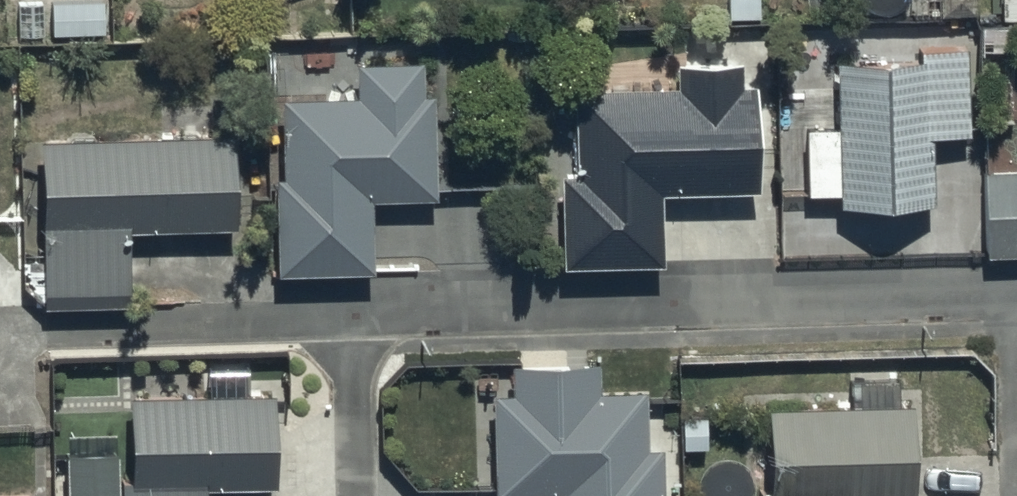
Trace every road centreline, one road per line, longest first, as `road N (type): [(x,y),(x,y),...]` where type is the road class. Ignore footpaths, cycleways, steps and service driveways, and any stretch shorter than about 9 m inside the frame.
road 1 (residential): [(47,328),(1016,294)]

